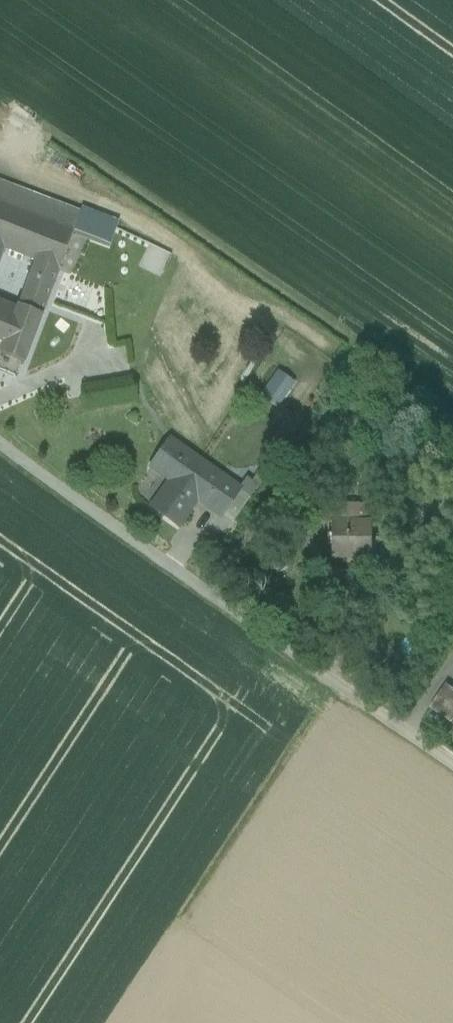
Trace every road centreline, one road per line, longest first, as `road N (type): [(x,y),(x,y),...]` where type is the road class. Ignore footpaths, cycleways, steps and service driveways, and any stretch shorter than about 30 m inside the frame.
road 1 (residential): [(0,426),(452,744)]

